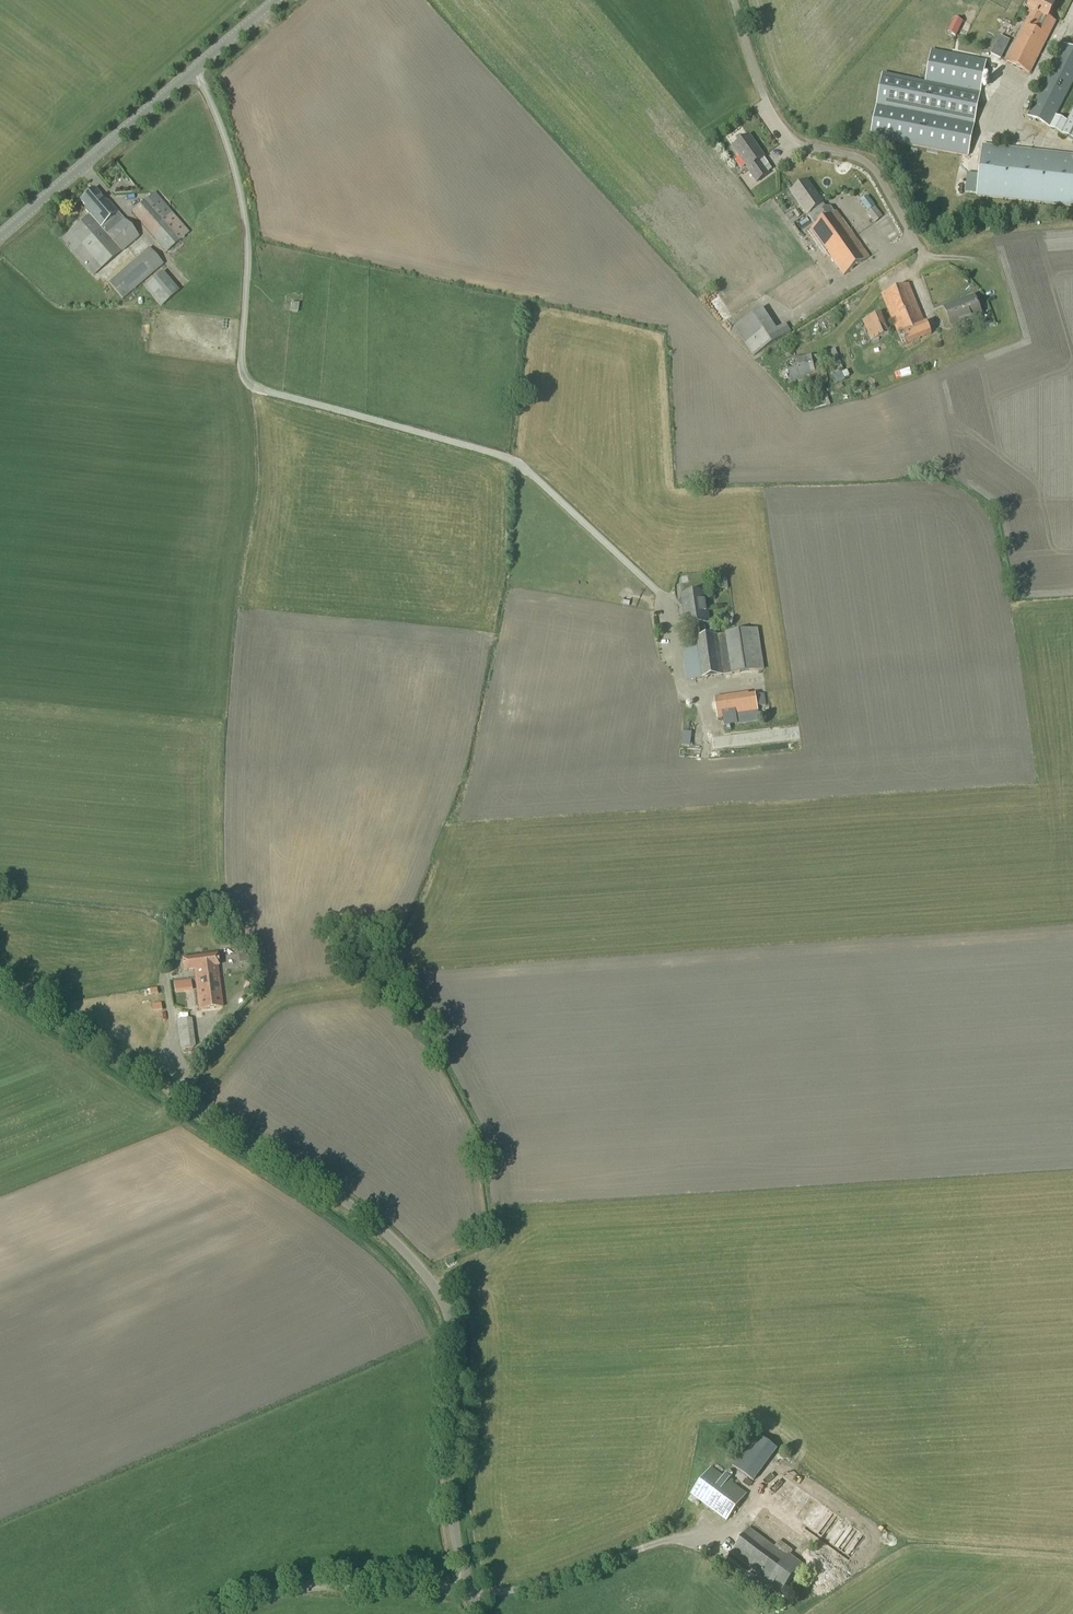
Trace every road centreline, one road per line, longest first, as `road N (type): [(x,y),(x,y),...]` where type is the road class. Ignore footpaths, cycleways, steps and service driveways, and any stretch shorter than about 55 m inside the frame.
road 1 (unclassified): [(478,1613),(456,1541),(454,1332),(426,1274),(362,1213),(0,979)]
road 2 (tertiary): [(0,236),(276,0)]
road 3 (unclassified): [(734,0),(767,103),(790,140),(873,168),(925,256)]
road 4 (track): [(925,256),(979,235),(1072,226)]

